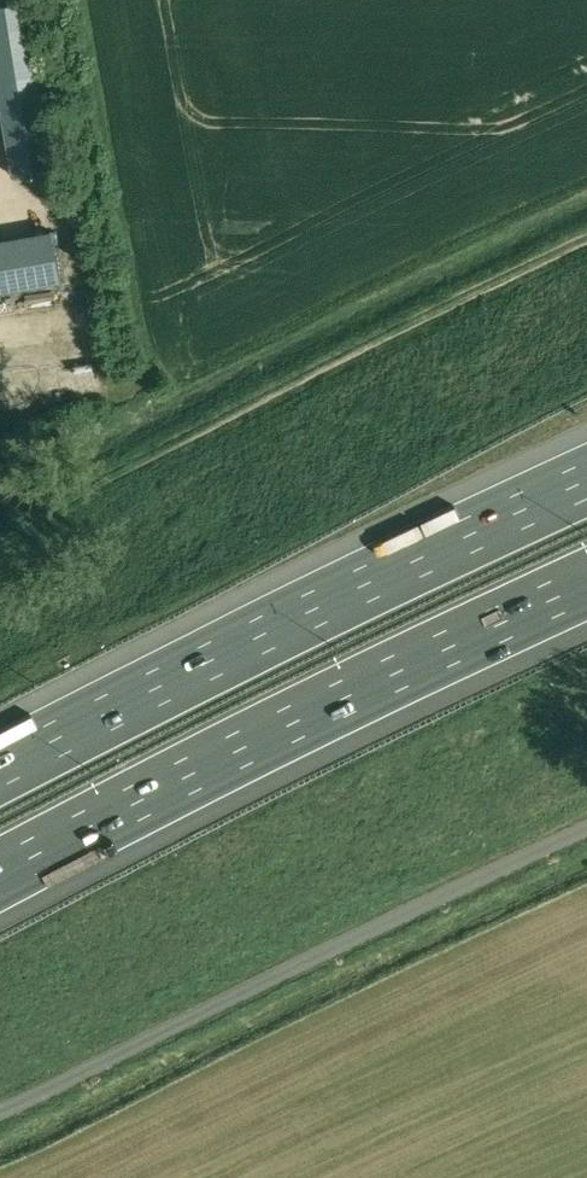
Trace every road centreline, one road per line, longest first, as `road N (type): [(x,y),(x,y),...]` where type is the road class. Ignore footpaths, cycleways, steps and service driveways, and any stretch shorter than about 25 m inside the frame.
road 1 (motorway): [(0,874),(586,583)]
road 2 (motorway): [(586,480),(0,768)]

